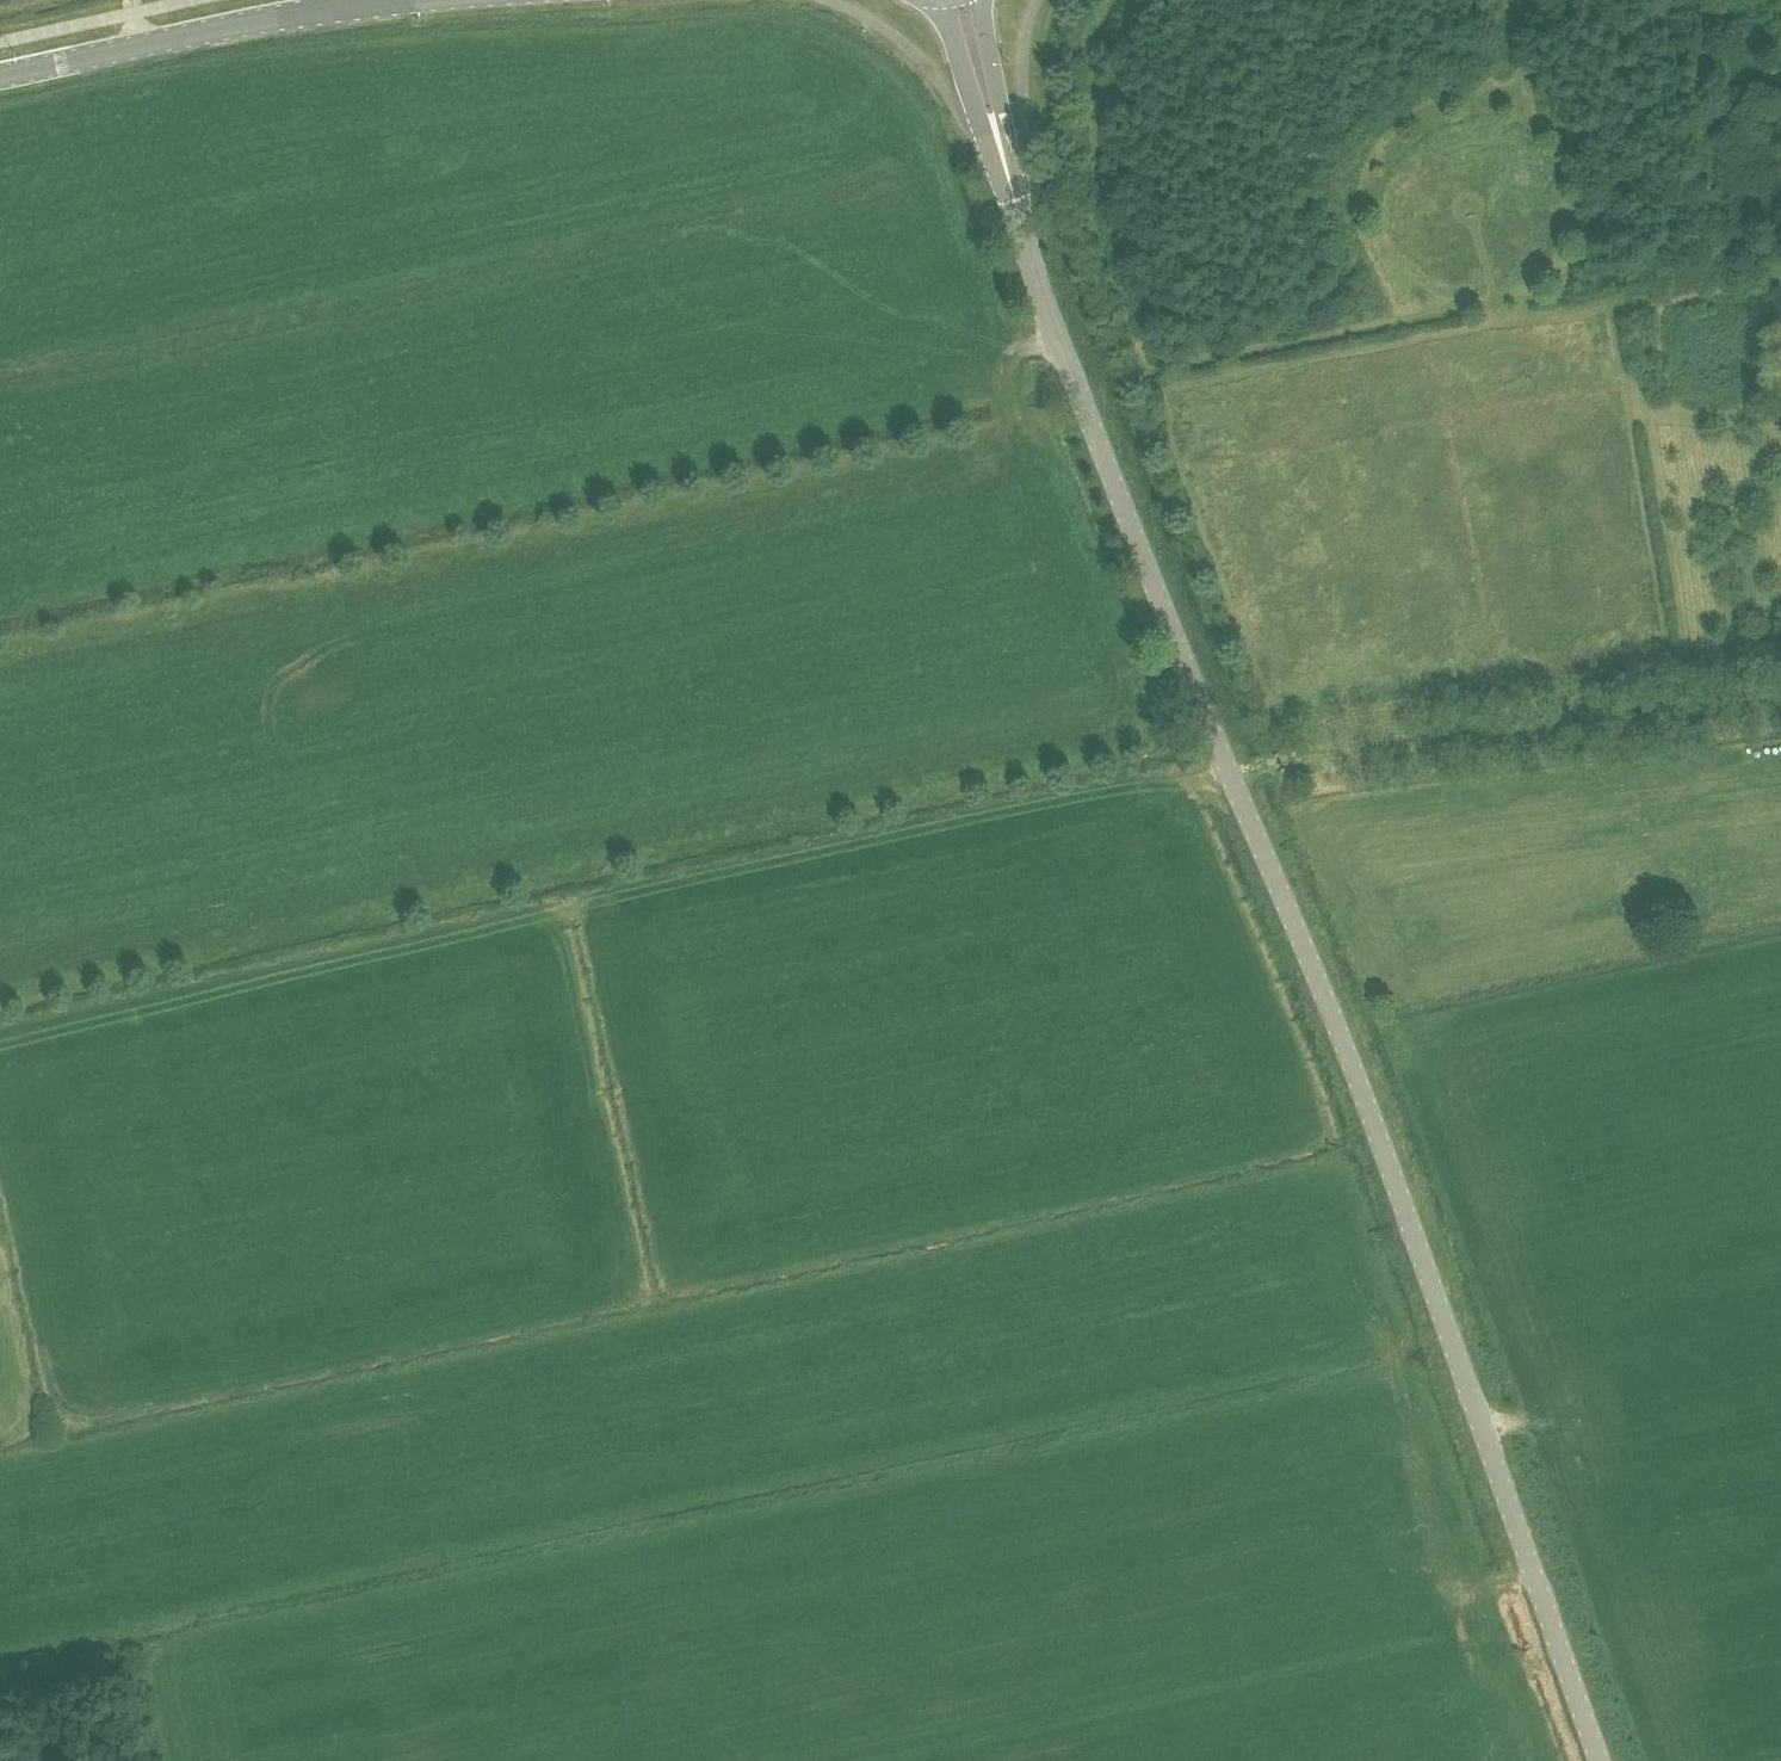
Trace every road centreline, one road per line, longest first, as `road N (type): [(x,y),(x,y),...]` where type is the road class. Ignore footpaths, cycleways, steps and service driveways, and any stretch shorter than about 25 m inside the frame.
road 1 (unclassified): [(1603,1760),(1416,1228),(1097,440),(1015,188),(970,0)]
road 2 (track): [(1780,693),(1295,757),(1232,776)]
road 3 (secondary): [(0,81),(229,31),(438,0)]

